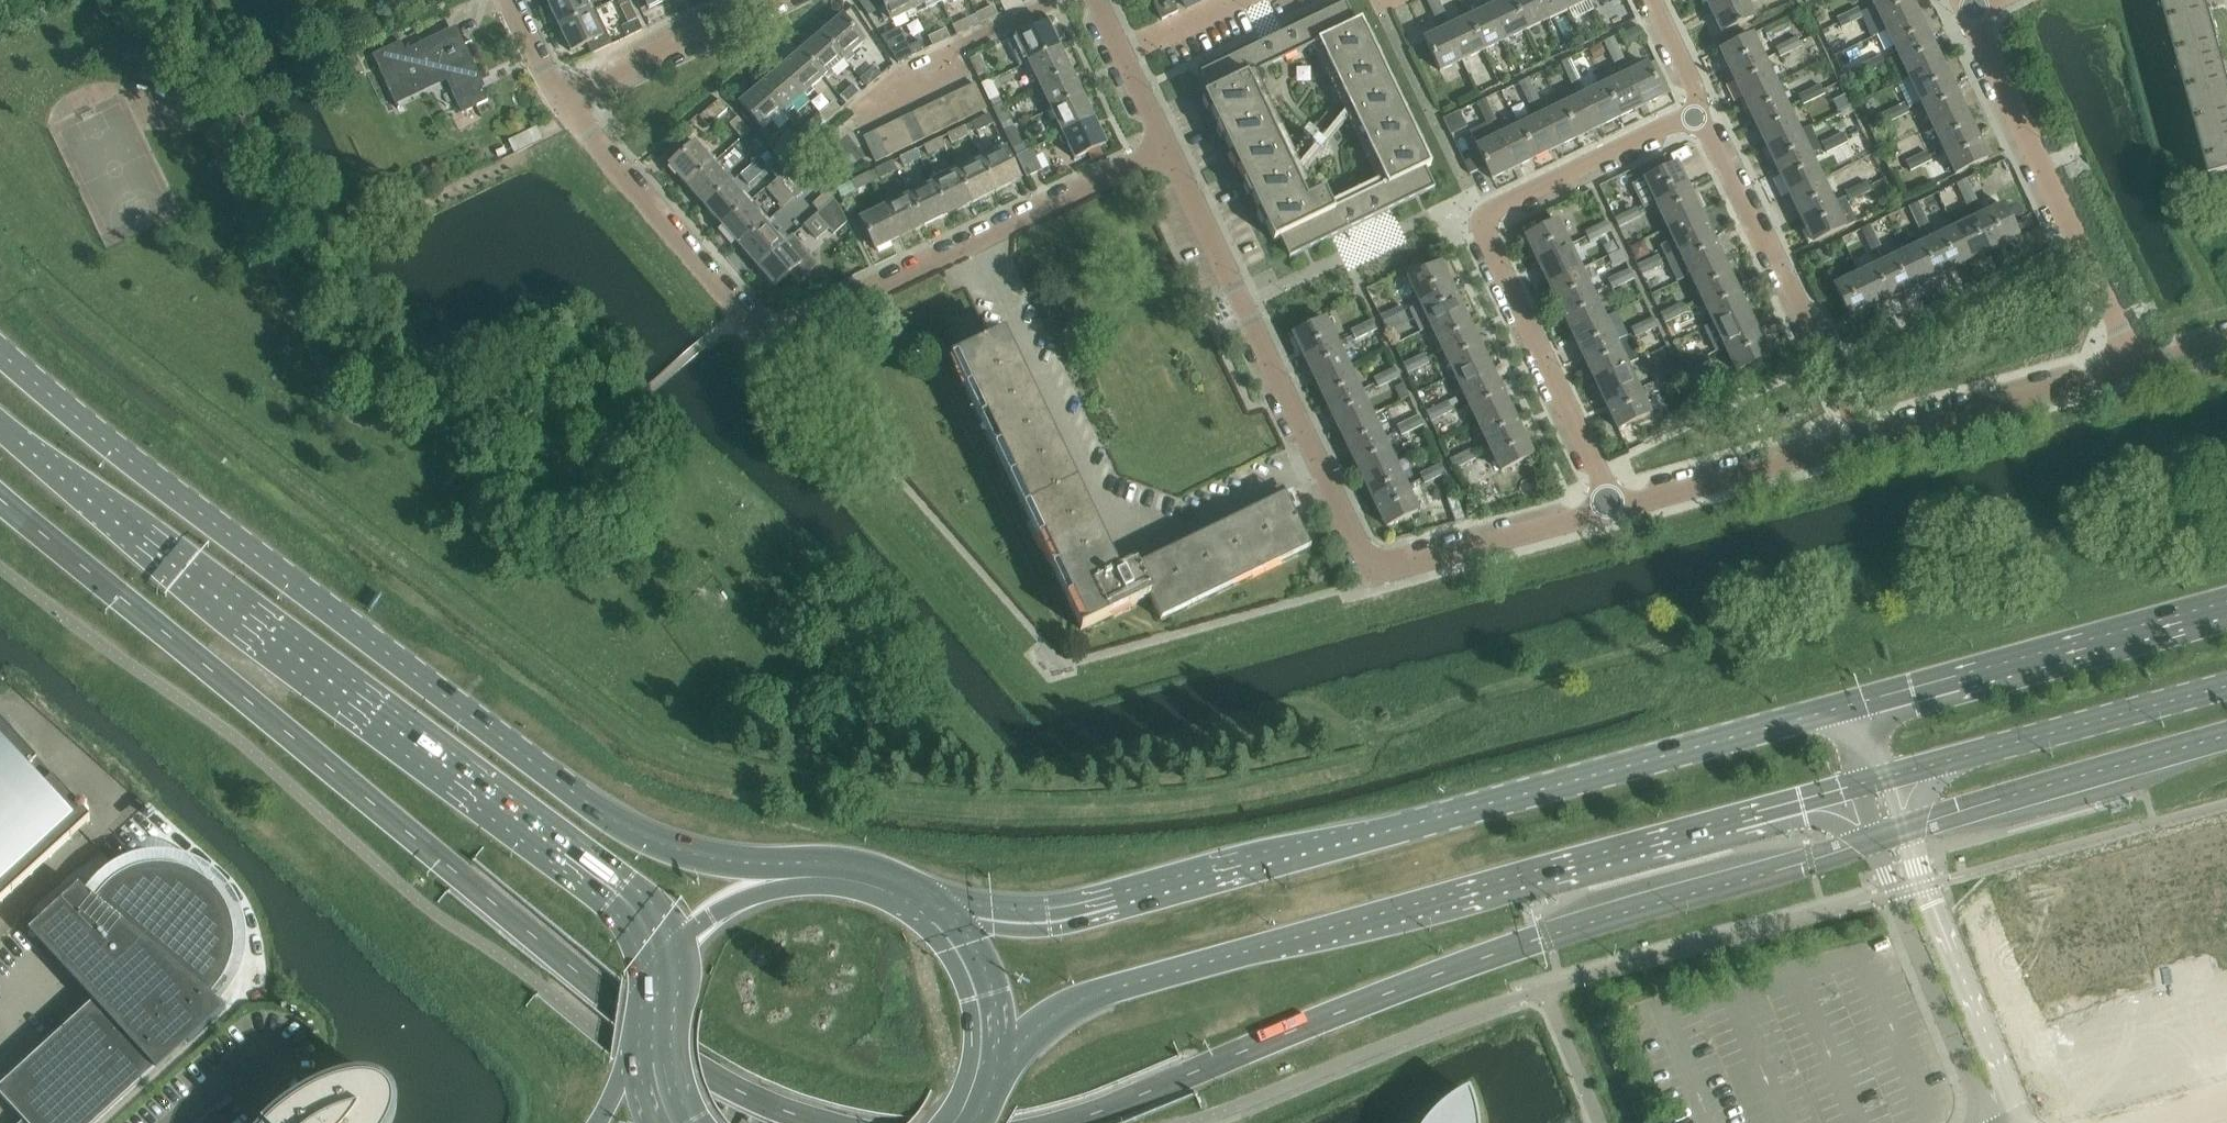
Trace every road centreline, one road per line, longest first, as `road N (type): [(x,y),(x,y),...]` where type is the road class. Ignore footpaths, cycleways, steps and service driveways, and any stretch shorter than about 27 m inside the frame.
road 1 (primary): [(821,873),(712,861),(601,813),(216,526),(0,350)]
road 2 (primary): [(1850,706),(1074,913),(1018,917),(924,907)]
road 3 (primary): [(988,1079),(1049,1020),(1099,994),(1861,785)]
road 4 (primary): [(0,425),(91,502),(617,893),(648,935),(656,993)]
road 5 (residential): [(987,237),(774,339),(562,99)]
road 6 (residential): [(1614,510),(1486,228),(1495,211),(1696,115)]
road 7 (residential): [(1319,466),(1134,552),(987,237)]
road 8 (residential): [(2138,368),(1966,13)]
road 9 (primary): [(2226,602),(1850,706)]
road 10 (unclassified): [(2018,1122),(1919,888),(1887,777)]
road 11 (residential): [(1862,440),(1696,115)]
road 12 (unclassified): [(1861,785),(1894,895),(1988,1122)]
road 13 (primary): [(1887,777),(2226,687)]
road 14 (residential): [(1319,466),(1167,150)]
road 15 (unclassified): [(1862,440),(2138,368)]
road 16 (unclassified): [(1361,559),(1386,572),(1614,510)]
road 17 (unclassified): [(1614,510),(1862,440)]
road 18 (residential): [(860,118),(961,50),(1068,0)]
road 19 (residential): [(562,99),(767,0)]
road 20 (primary): [(821,873),(759,884),(710,913),(676,951),(656,993)]
road 21 (residential): [(1167,150),(987,237)]
road 22 (primary): [(988,1079),(985,997),(951,933),(924,907)]
road 23 (residential): [(1236,0),(1120,52)]
road 24 (residential): [(1696,115),(1697,92),(1653,0)]
road 25 (unclassified): [(0,930),(89,847)]

